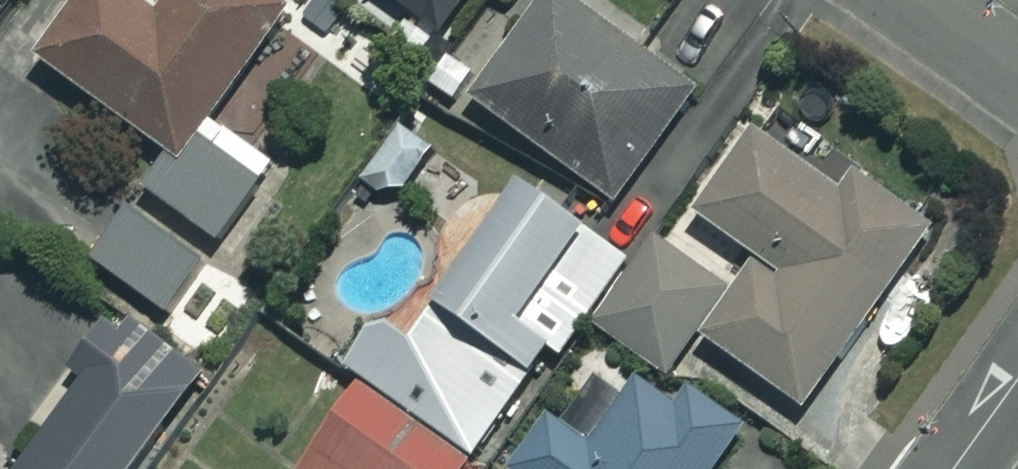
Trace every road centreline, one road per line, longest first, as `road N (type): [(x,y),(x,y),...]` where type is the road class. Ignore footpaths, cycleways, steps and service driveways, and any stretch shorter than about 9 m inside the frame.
road 1 (residential): [(1017,74),(914,0)]

